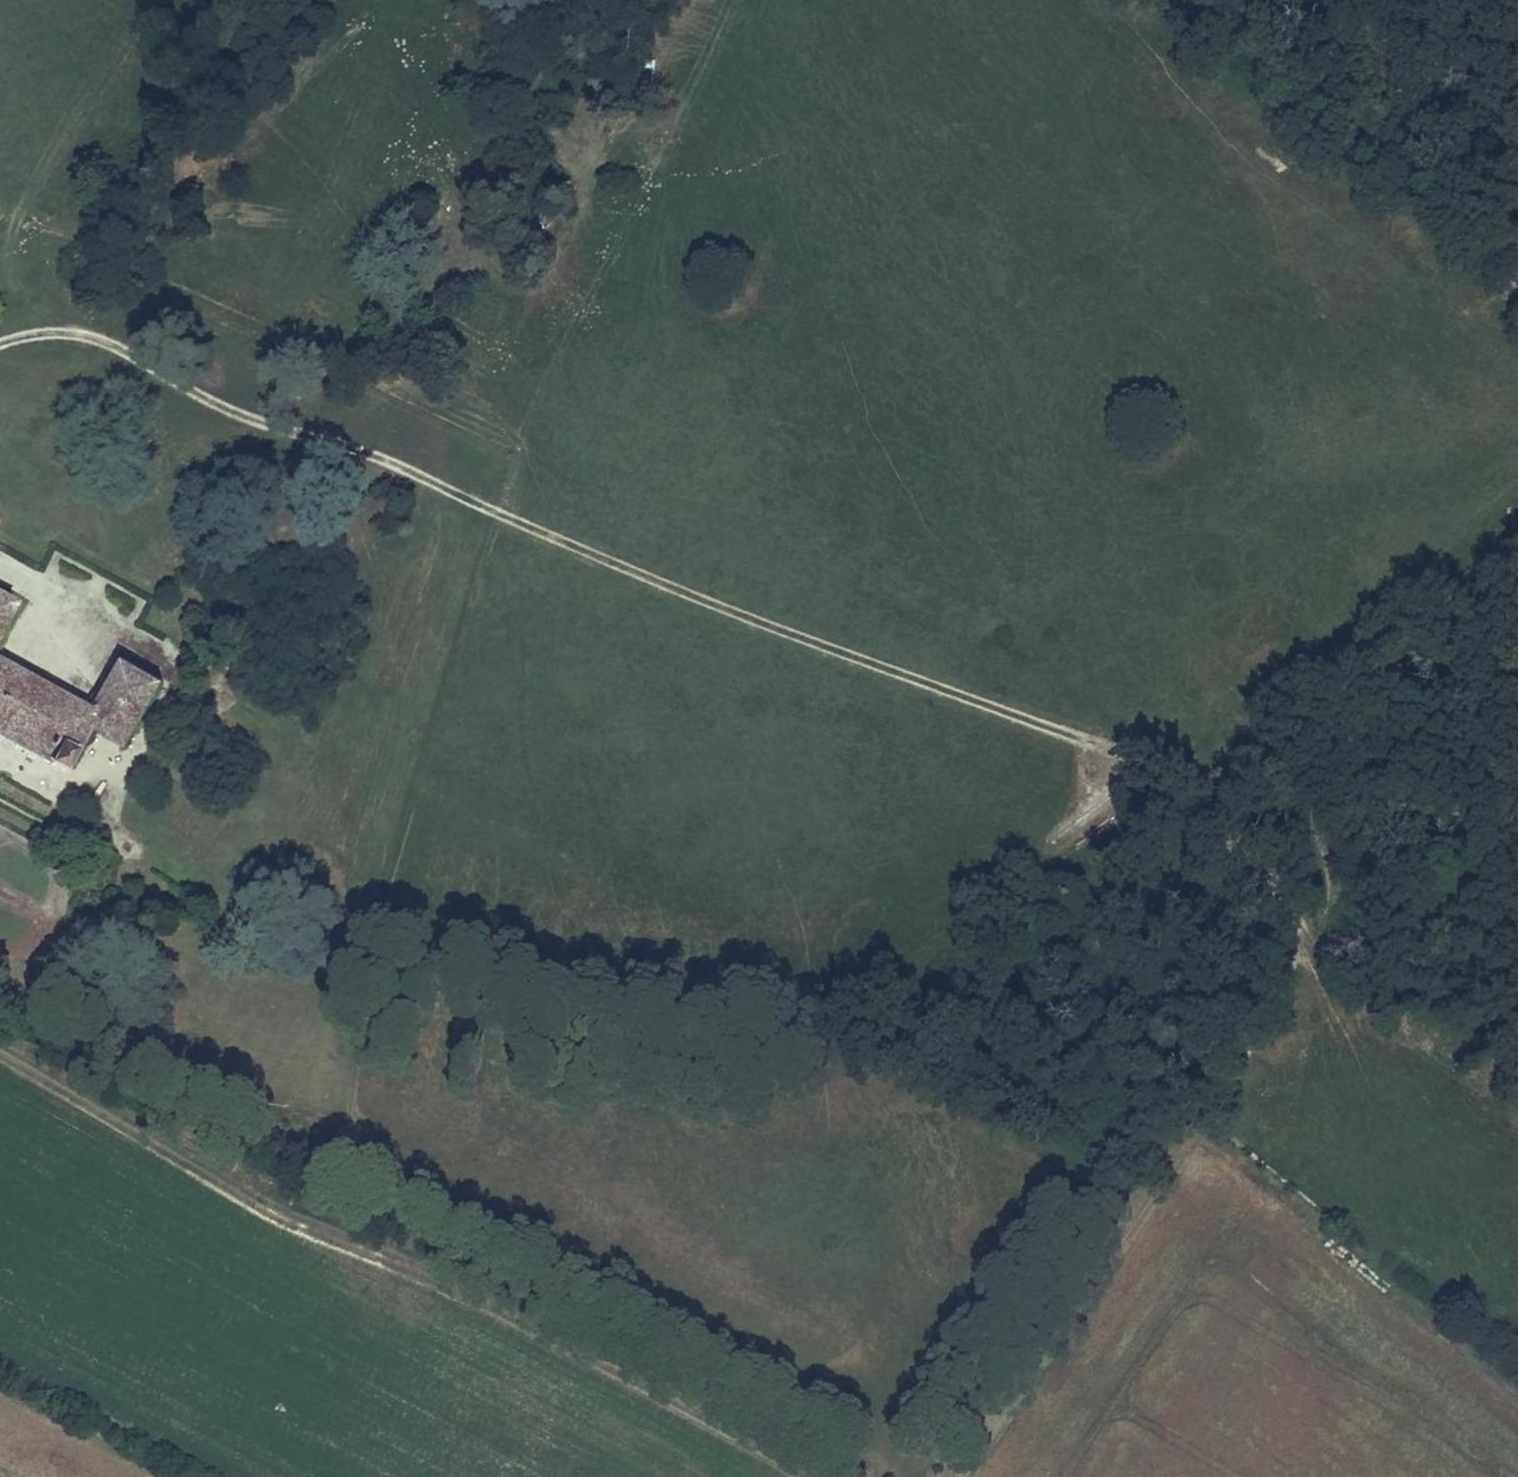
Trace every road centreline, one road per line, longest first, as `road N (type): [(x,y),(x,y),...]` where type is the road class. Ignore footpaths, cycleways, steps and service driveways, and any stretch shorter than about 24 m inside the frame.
road 1 (track): [(1517,828),(1228,781),(1091,739),(720,602),(513,515),(363,439),(258,417),(202,395),(104,335),(67,327),(0,339)]

